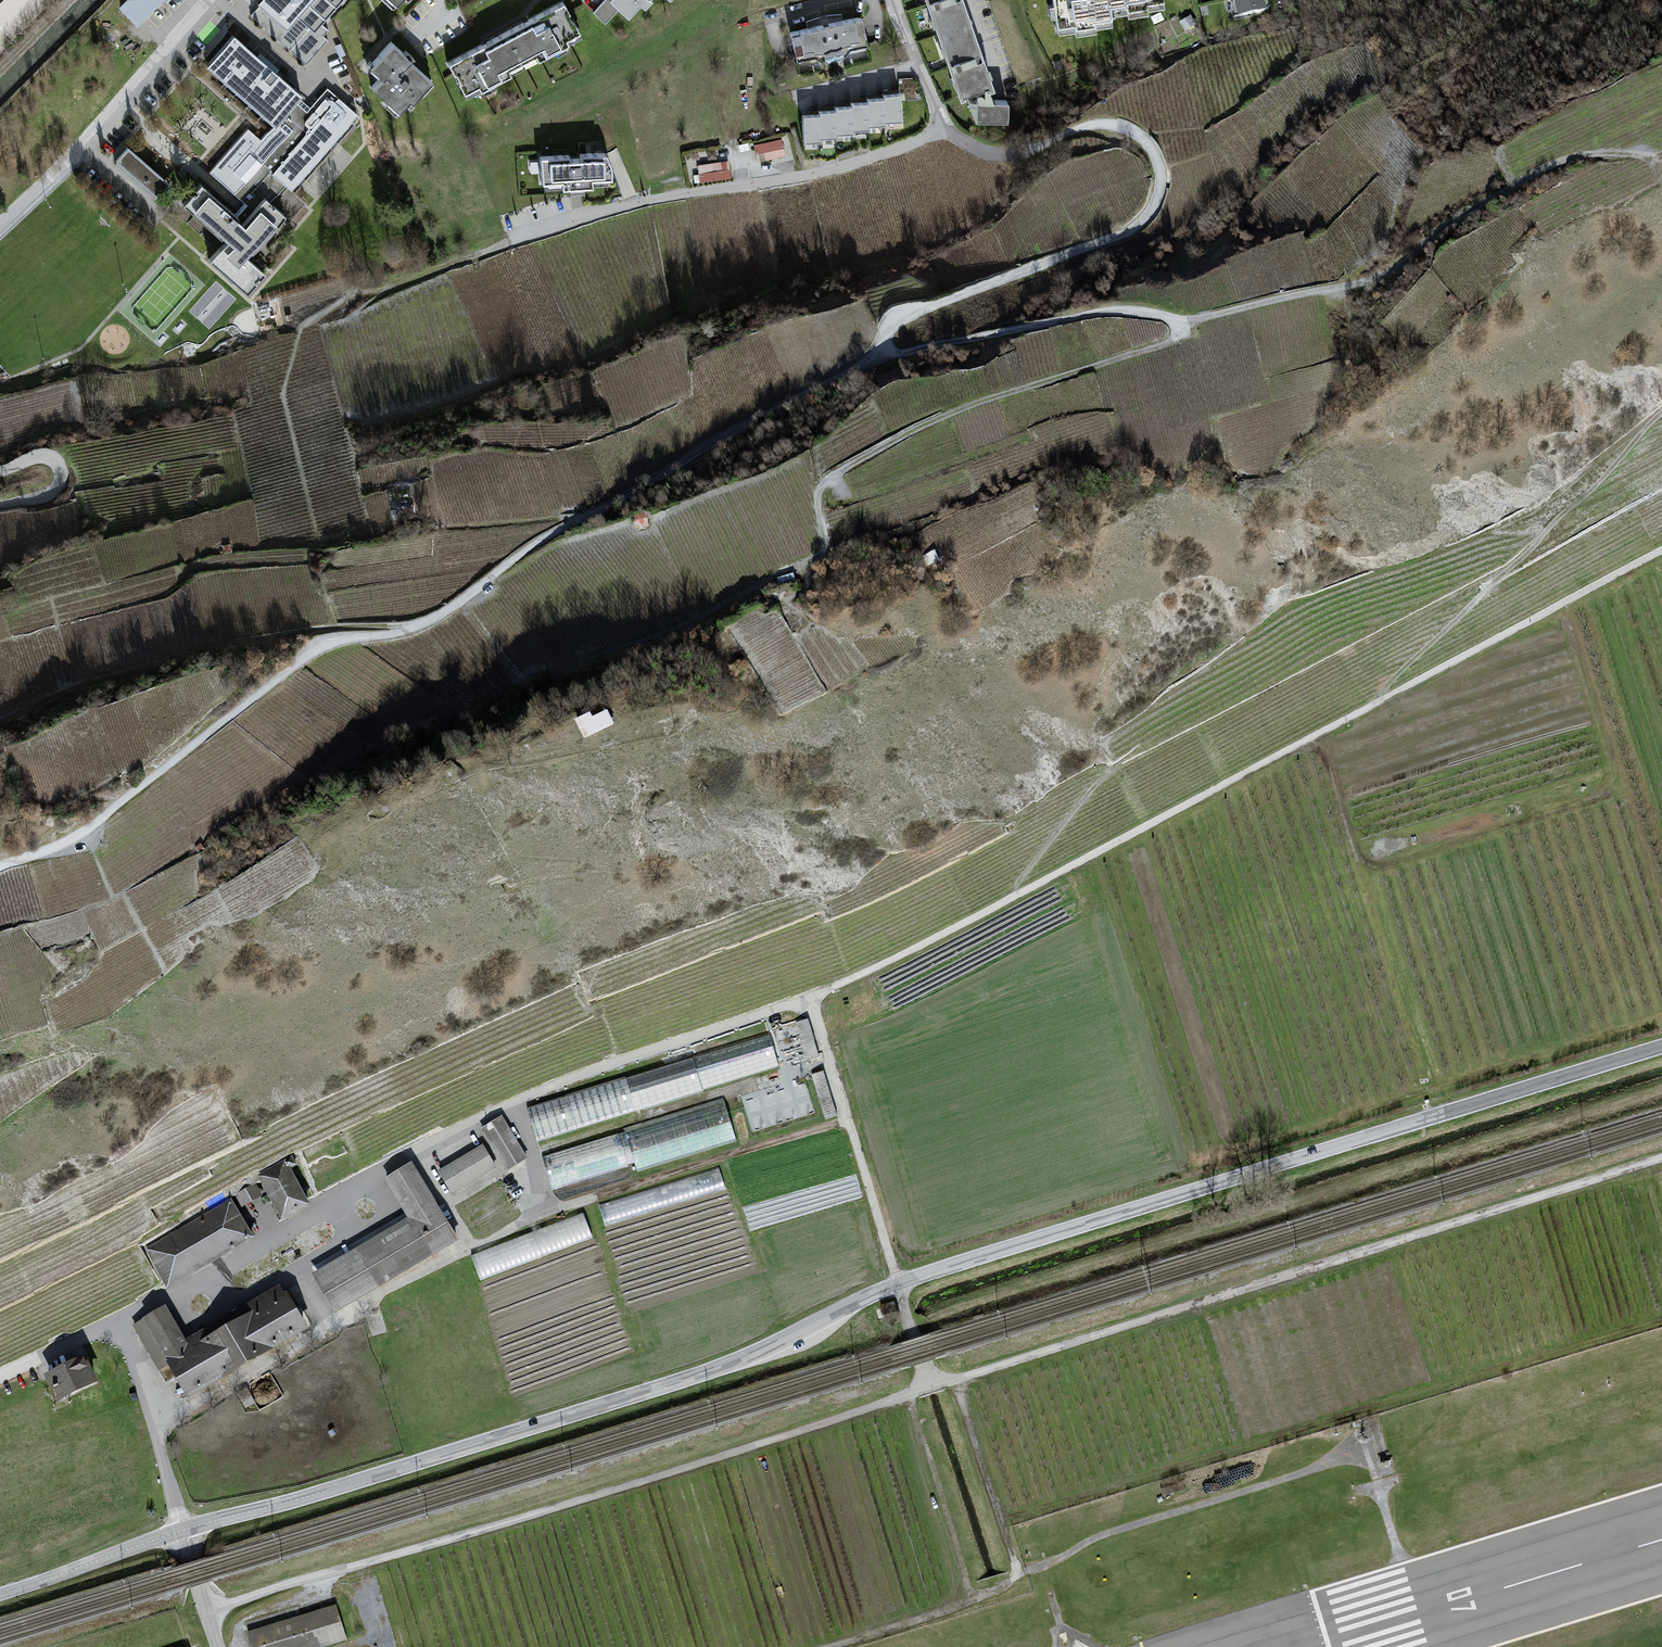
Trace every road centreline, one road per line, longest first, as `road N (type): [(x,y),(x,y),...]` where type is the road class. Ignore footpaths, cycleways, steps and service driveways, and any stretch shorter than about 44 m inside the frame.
road 1 (tertiary): [(1661,1047),(951,1268),(666,1386),(185,1530)]
road 2 (unclassified): [(0,867),(78,837),(320,649),(431,622),(526,553),(707,444),(872,357)]
road 3 (unclassified): [(872,357),(900,318),(1115,235),(1152,203),(1159,179),(1152,154),(1116,124),(1001,158),(975,154),(944,128)]
road 4 (residential): [(944,128),(830,171),(651,203),(358,296)]
road 5 (track): [(841,1646),(928,1620),(1097,1539),(1371,1450)]
road 6 (track): [(1178,324),(1370,280),(1565,156),(1661,150)]
road 7 (track): [(1180,338),(956,411),(845,467),(821,491),(830,550),(804,567)]
road 8 (track): [(1369,708),(1661,408)]
road 9 (unclassified): [(872,357),(1111,313),(1178,324),(1180,338)]
road 10 (residential): [(206,0),(82,145),(0,224)]
road 11 (track): [(970,1601),(906,1399)]
road 12 (track): [(1020,1571),(957,1384)]
road 13 (tertiary): [(185,1530),(0,1594)]
road 14 (track): [(431,622),(237,641)]
road 15 (track): [(1005,902),(1109,770)]
road 16 (unclassified): [(0,473),(38,457),(51,460),(58,477),(54,488),(0,505)]
road 17 (residential): [(898,0),(944,128)]
road 18 (unclassified): [(218,1646),(185,1530)]

